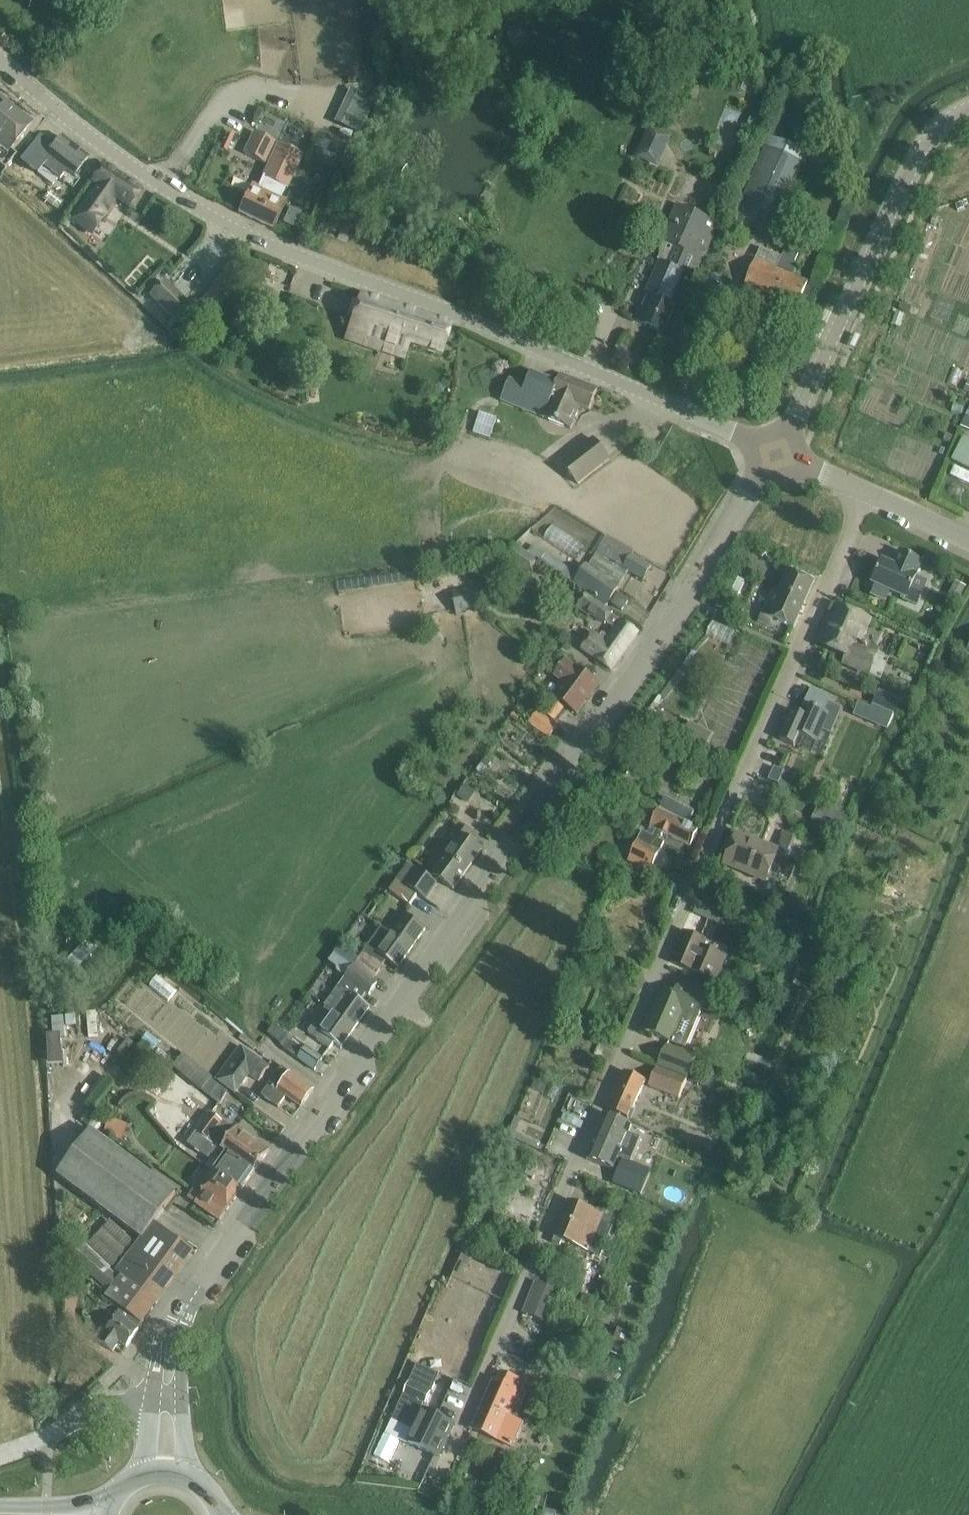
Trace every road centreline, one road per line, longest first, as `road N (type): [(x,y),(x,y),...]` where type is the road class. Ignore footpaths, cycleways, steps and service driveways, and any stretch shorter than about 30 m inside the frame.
road 1 (unclassified): [(448,1466),(866,496)]
road 2 (tertiary): [(180,1318),(289,1175),(776,451)]
road 3 (tertiary): [(776,451),(476,319),(293,255),(191,209),(0,69)]
road 4 (residential): [(776,451),(815,394),(918,156),(968,119)]
road 5 (unclassified): [(0,1457),(94,1408),(153,1401)]

